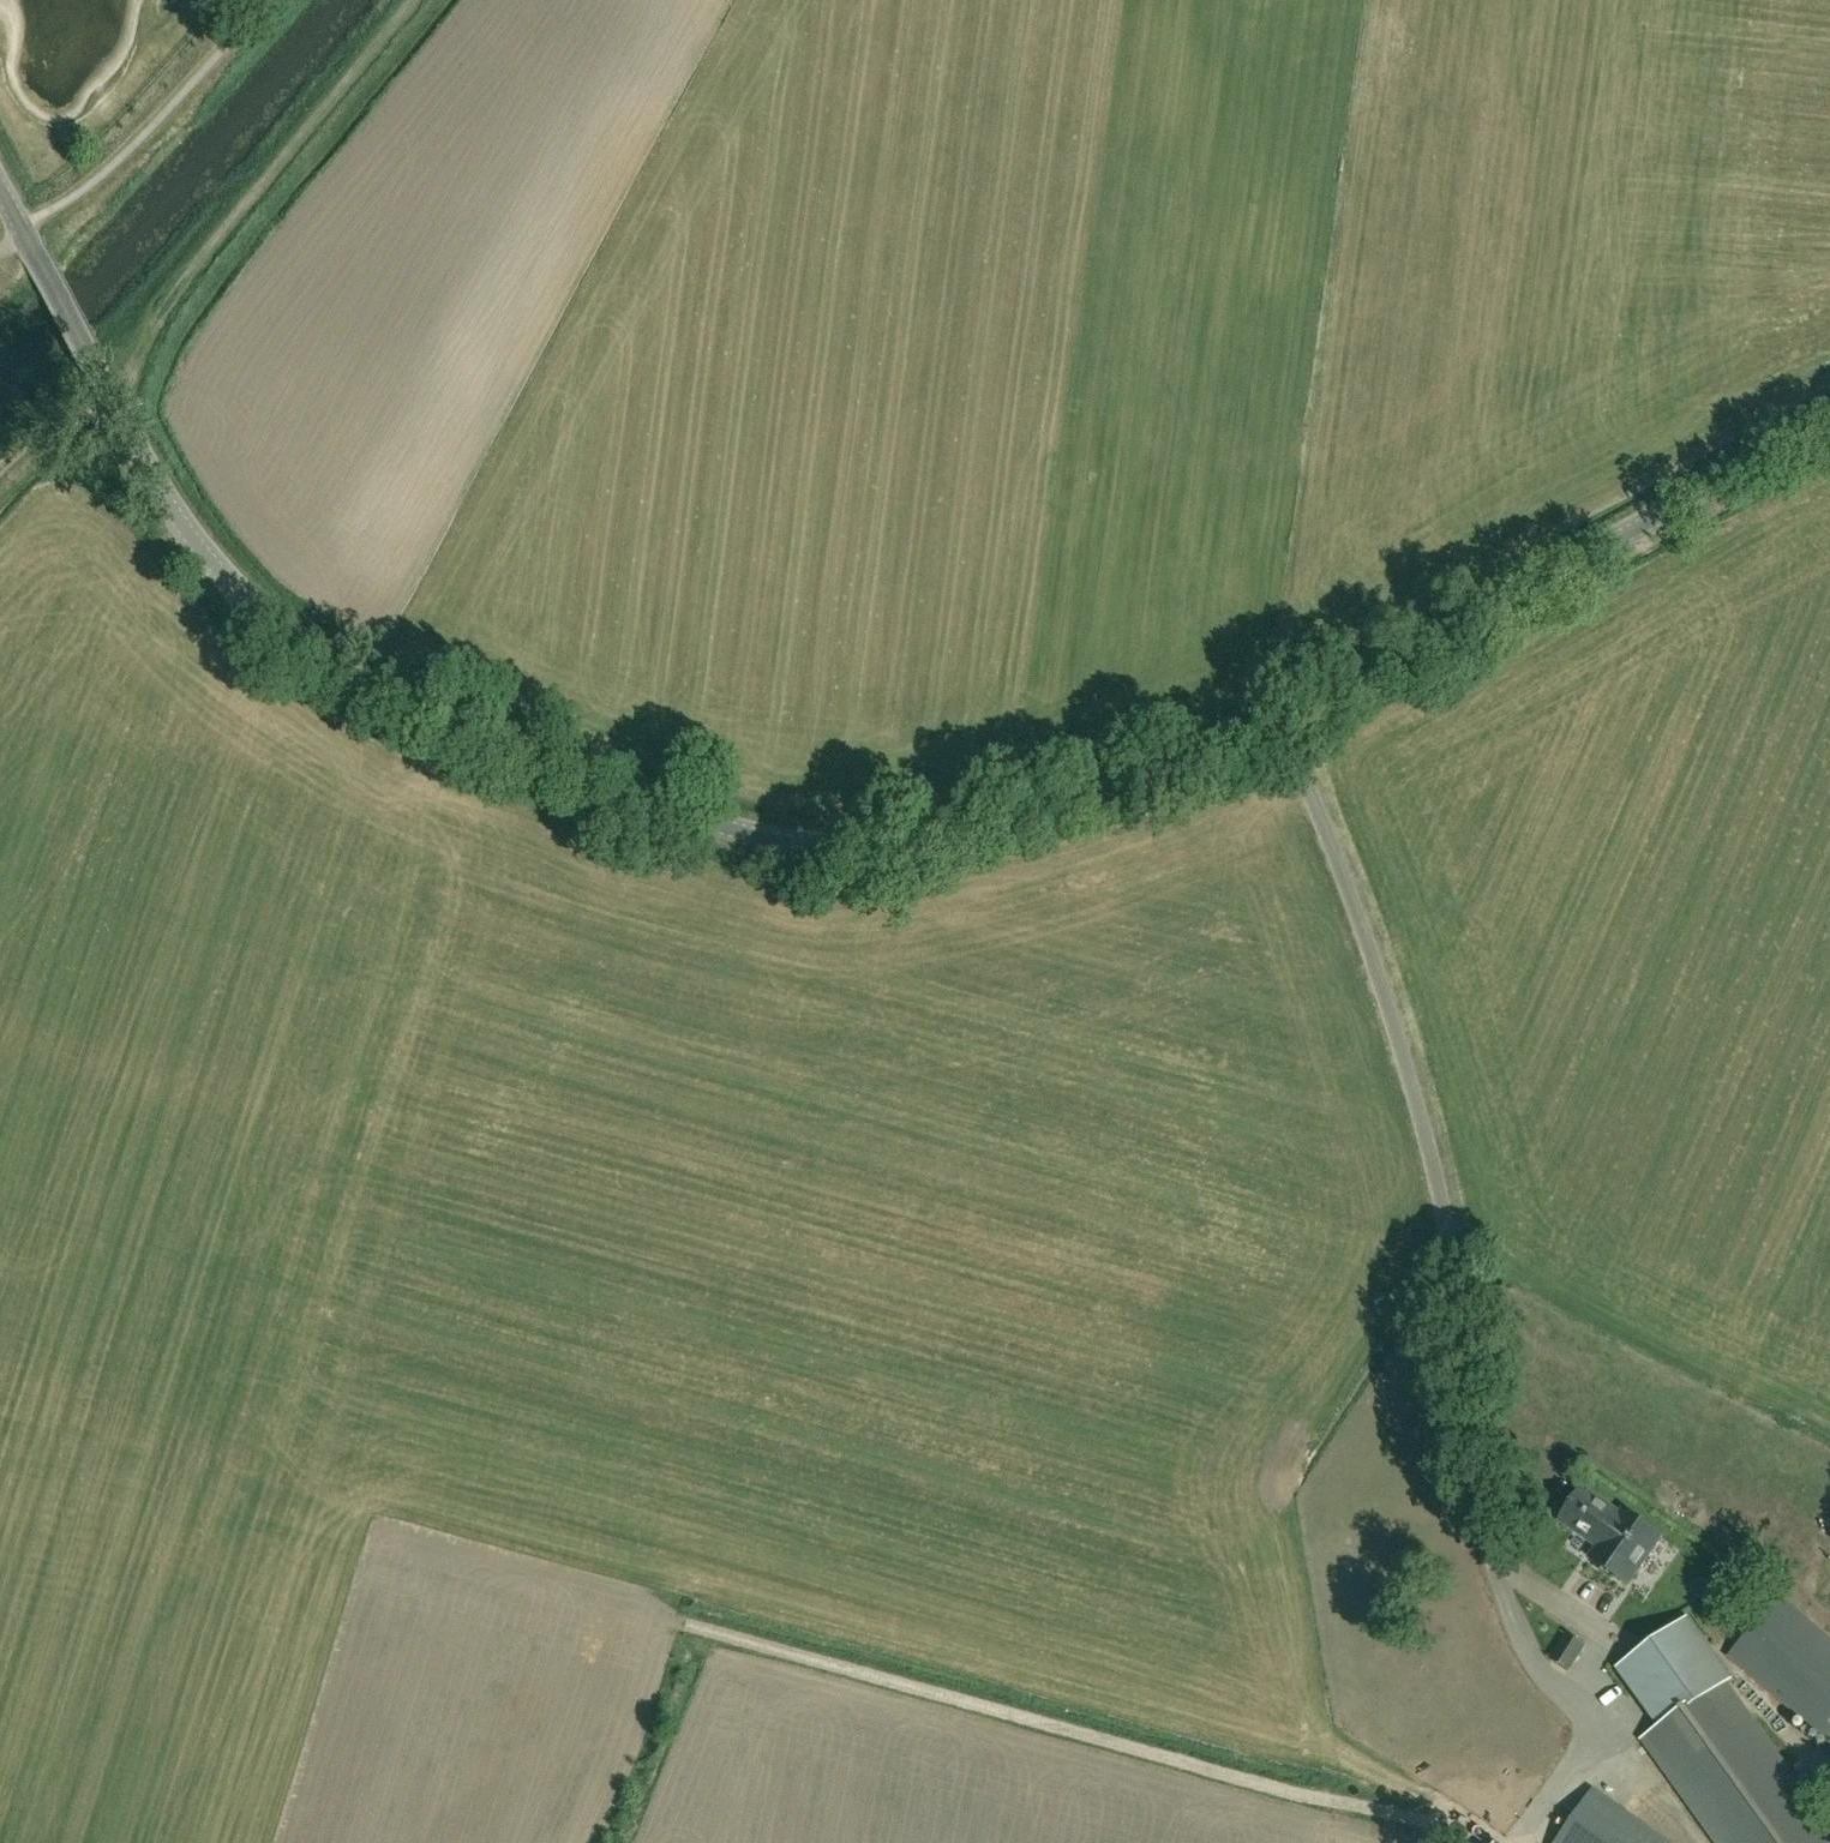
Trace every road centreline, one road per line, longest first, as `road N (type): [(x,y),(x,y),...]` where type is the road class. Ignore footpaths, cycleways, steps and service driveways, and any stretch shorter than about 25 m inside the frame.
road 1 (tertiary): [(1829,431),(1279,724),(1072,809),(891,851),(786,844),(514,756),(397,705),(260,617),(185,527),(0,189)]

